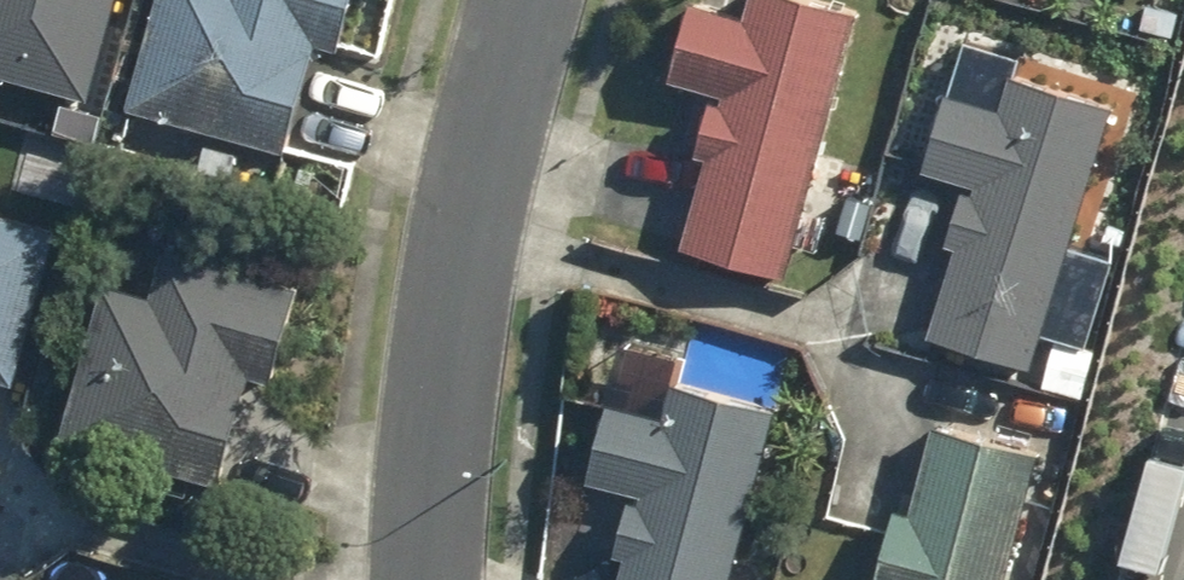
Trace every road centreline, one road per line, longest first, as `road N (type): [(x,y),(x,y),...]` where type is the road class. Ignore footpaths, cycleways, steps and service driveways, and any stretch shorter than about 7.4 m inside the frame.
road 1 (residential): [(523,0),(455,314),(426,579)]

